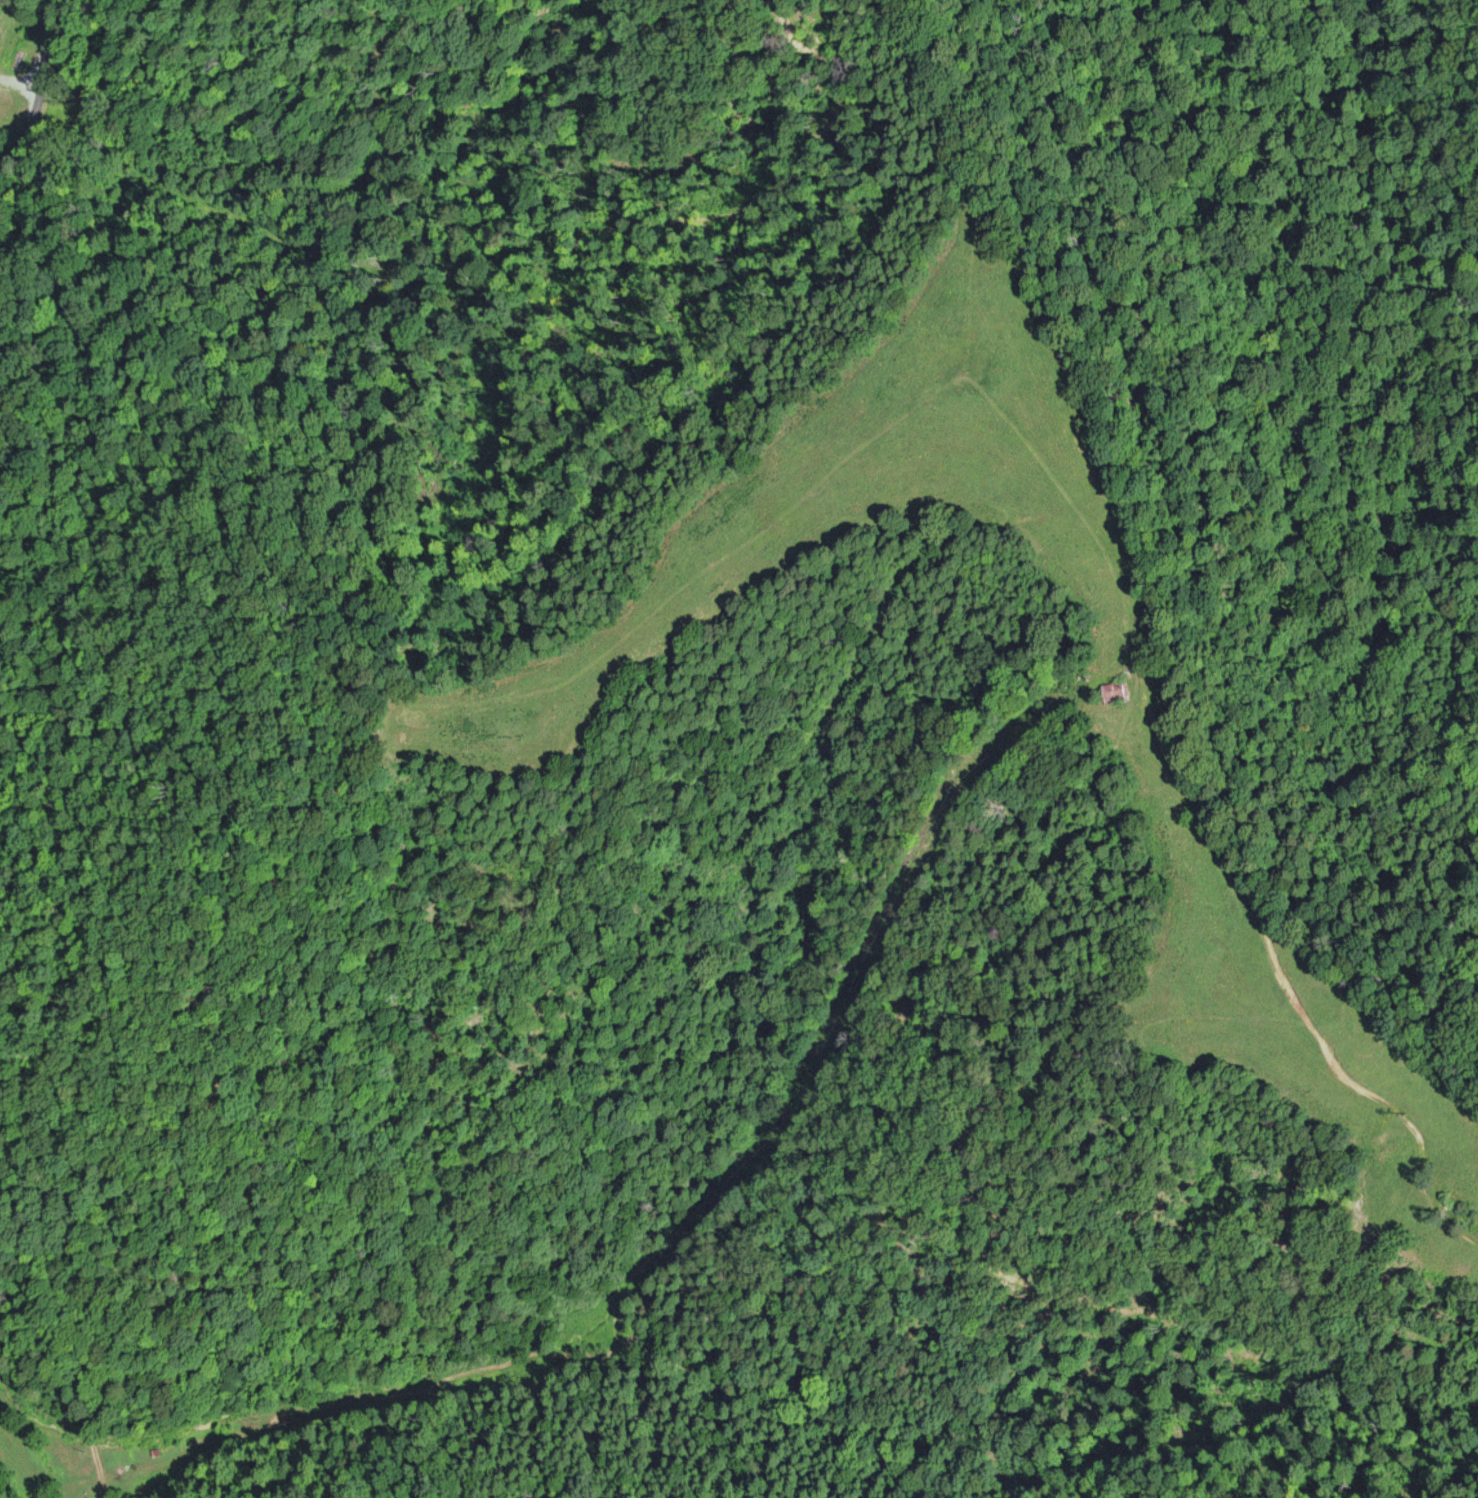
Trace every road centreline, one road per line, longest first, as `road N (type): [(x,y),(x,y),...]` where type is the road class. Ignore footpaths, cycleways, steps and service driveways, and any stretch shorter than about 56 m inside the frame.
road 1 (residential): [(1477,1229),(1426,1125),(1350,1064),(1339,1004),(1240,845),(1129,746),(1073,757),(1028,853),(1018,938),(911,1045),(793,1191),(569,1361),(523,1362),(364,1403),(167,1439),(85,1477),(18,1455),(0,1436)]
road 2 (residential): [(0,224),(61,128),(77,0)]
road 3 (track): [(1339,1004),(1372,982),(1477,969)]

